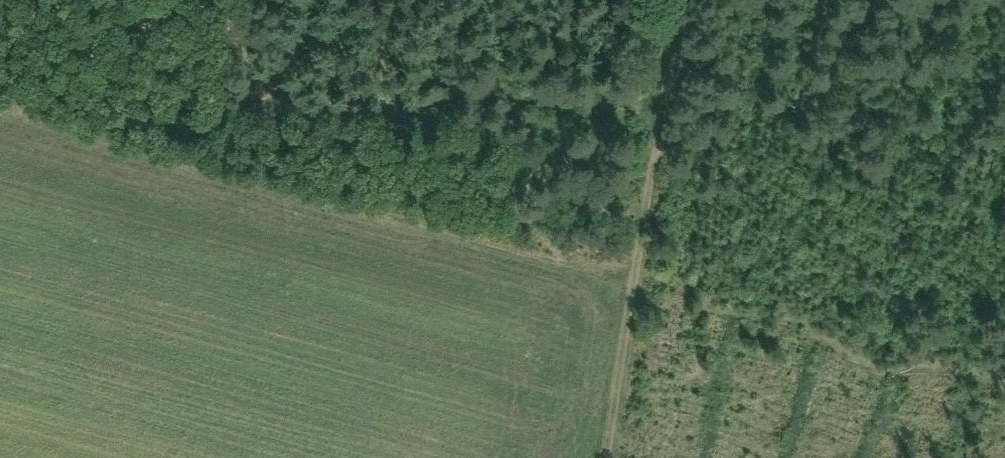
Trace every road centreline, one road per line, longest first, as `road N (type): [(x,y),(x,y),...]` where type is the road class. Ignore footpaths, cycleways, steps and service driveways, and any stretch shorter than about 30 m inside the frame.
road 1 (track): [(684,0),(614,457)]

